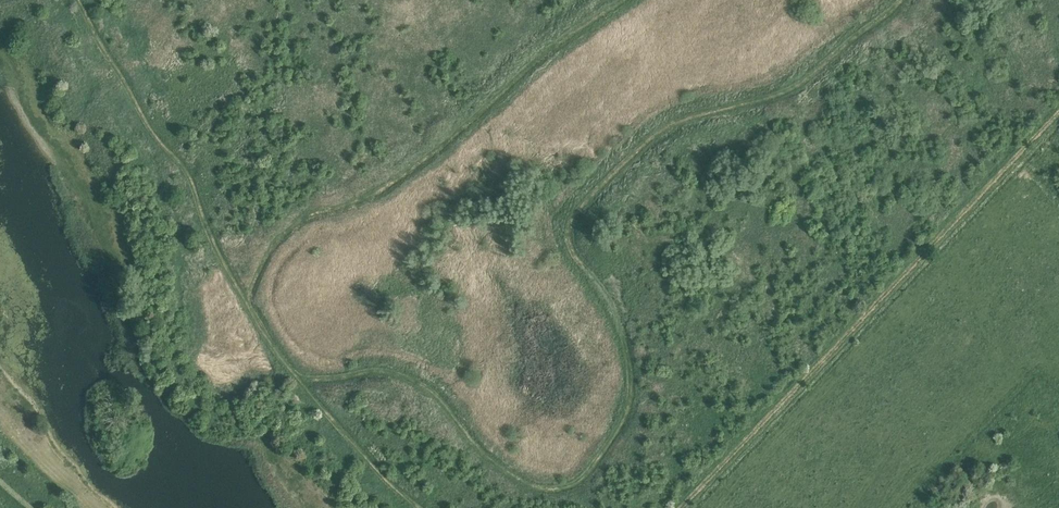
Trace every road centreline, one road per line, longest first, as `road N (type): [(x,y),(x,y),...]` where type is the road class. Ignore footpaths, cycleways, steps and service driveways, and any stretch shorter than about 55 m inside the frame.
road 1 (track): [(419,507),(307,390),(251,313),(203,222),(188,165),(151,127),(76,0)]
road 2 (track): [(674,507),(1058,106)]

